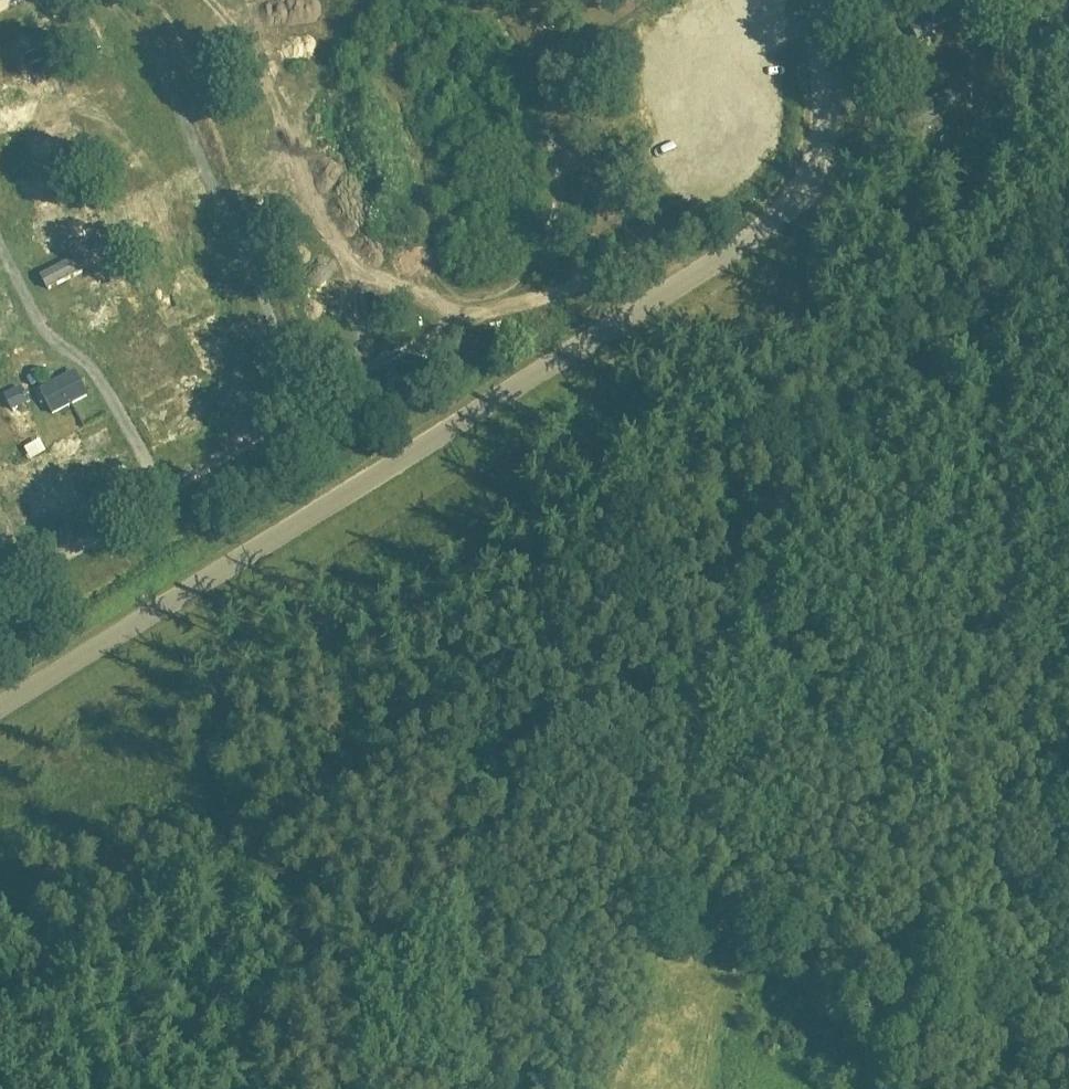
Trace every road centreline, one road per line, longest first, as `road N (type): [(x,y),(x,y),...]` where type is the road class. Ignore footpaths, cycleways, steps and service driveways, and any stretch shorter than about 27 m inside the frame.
road 1 (residential): [(0,703),(668,304),(793,220),(815,198),(831,138),(834,0)]
road 2 (track): [(0,1031),(812,451)]
road 3 (track): [(729,854),(820,817),(1068,635)]
road 4 (track): [(538,1088),(713,820)]

